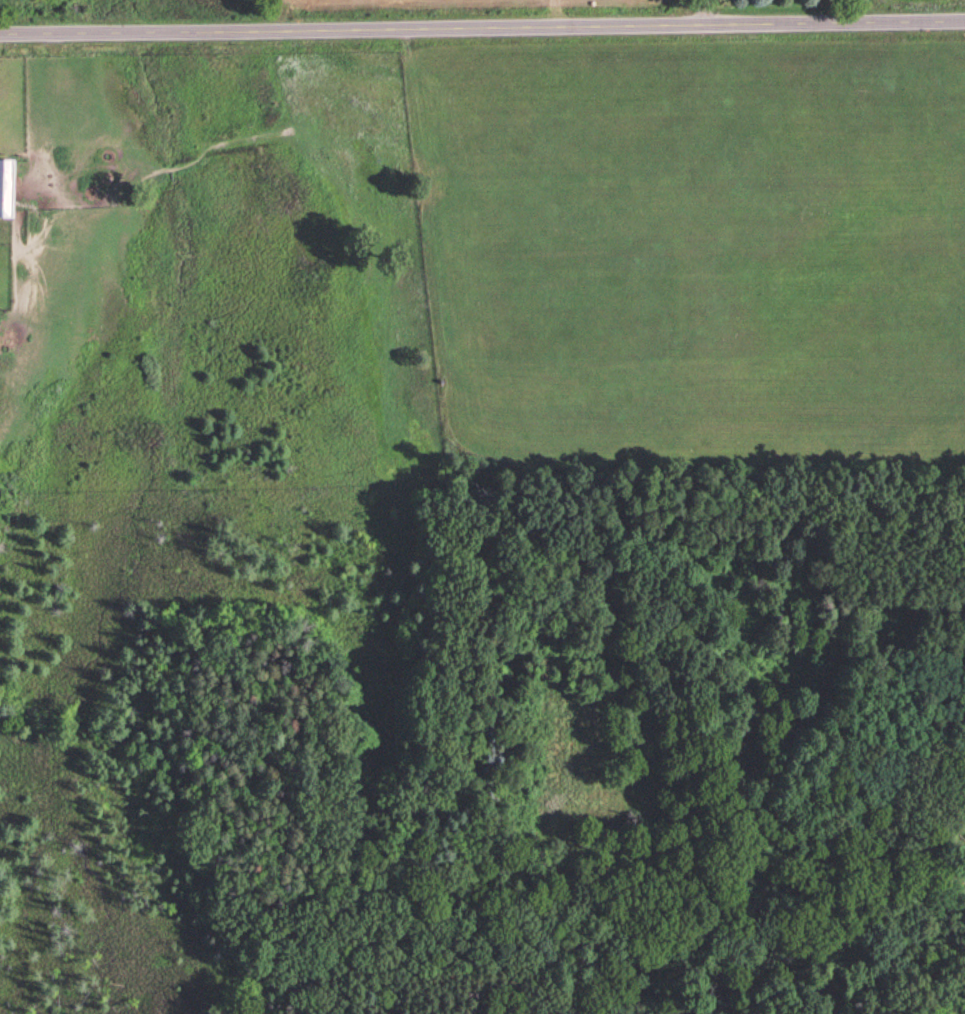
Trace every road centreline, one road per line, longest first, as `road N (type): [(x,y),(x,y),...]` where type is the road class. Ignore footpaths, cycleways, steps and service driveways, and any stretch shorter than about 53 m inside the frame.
road 1 (tertiary): [(0,38),(964,26)]

